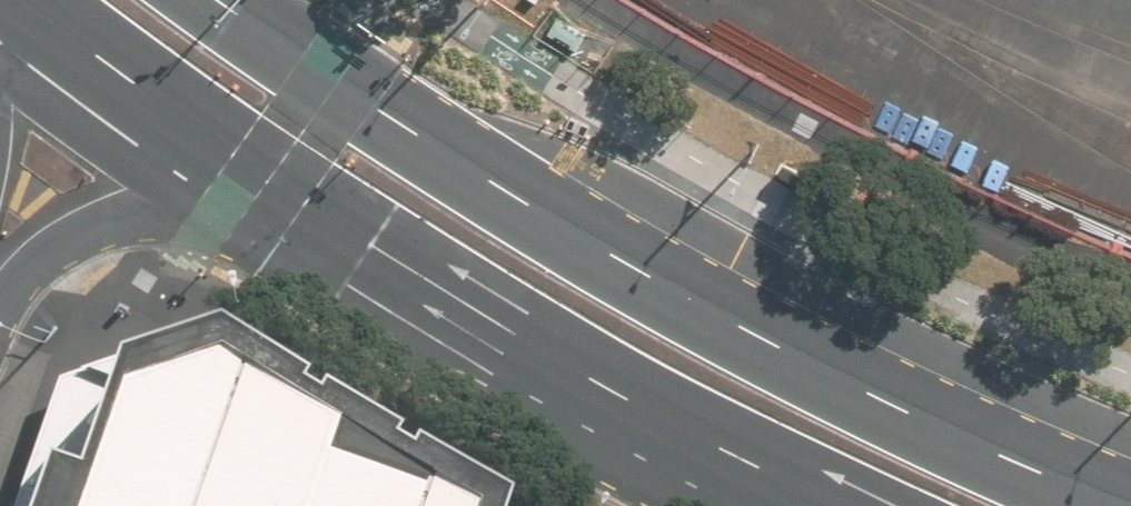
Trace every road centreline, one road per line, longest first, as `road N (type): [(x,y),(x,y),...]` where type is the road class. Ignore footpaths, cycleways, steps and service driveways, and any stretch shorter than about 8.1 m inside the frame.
road 1 (primary): [(314,0),(347,31),(737,267),(1130,445)]
road 2 (primary): [(832,505),(610,399),(250,169)]
road 3 (residential): [(250,169),(70,239),(25,274),(0,308)]
road 4 (primary): [(250,169),(20,0)]

